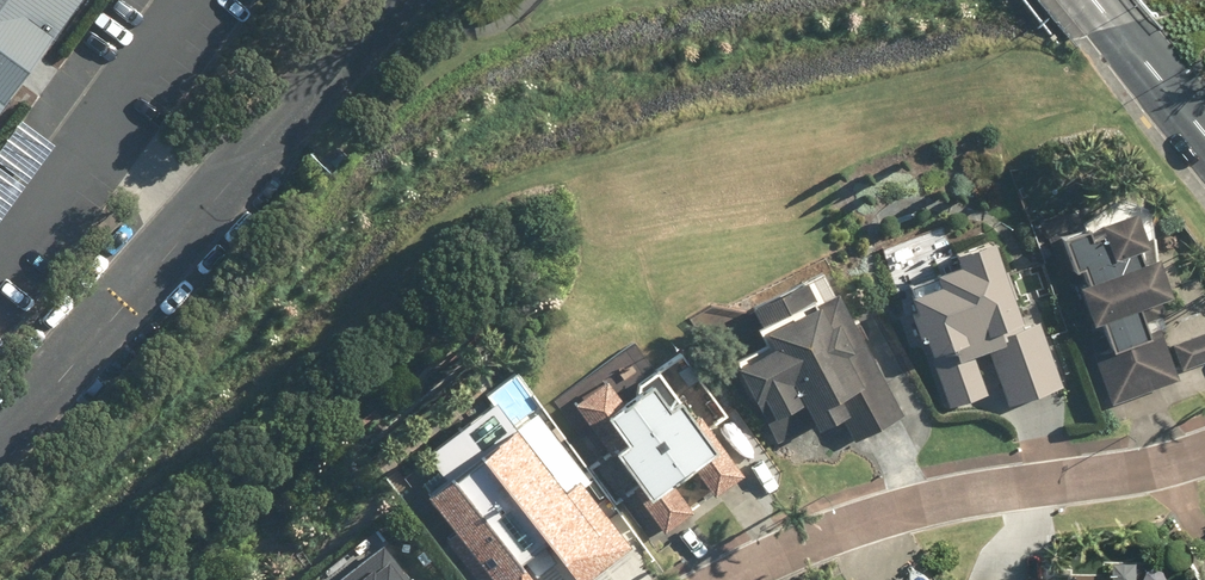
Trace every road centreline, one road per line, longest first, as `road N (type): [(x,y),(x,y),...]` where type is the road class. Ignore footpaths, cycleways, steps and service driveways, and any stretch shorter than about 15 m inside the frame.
road 1 (residential): [(723,579),(896,510),(1204,452)]
road 2 (residential): [(1204,143),(1094,0)]

